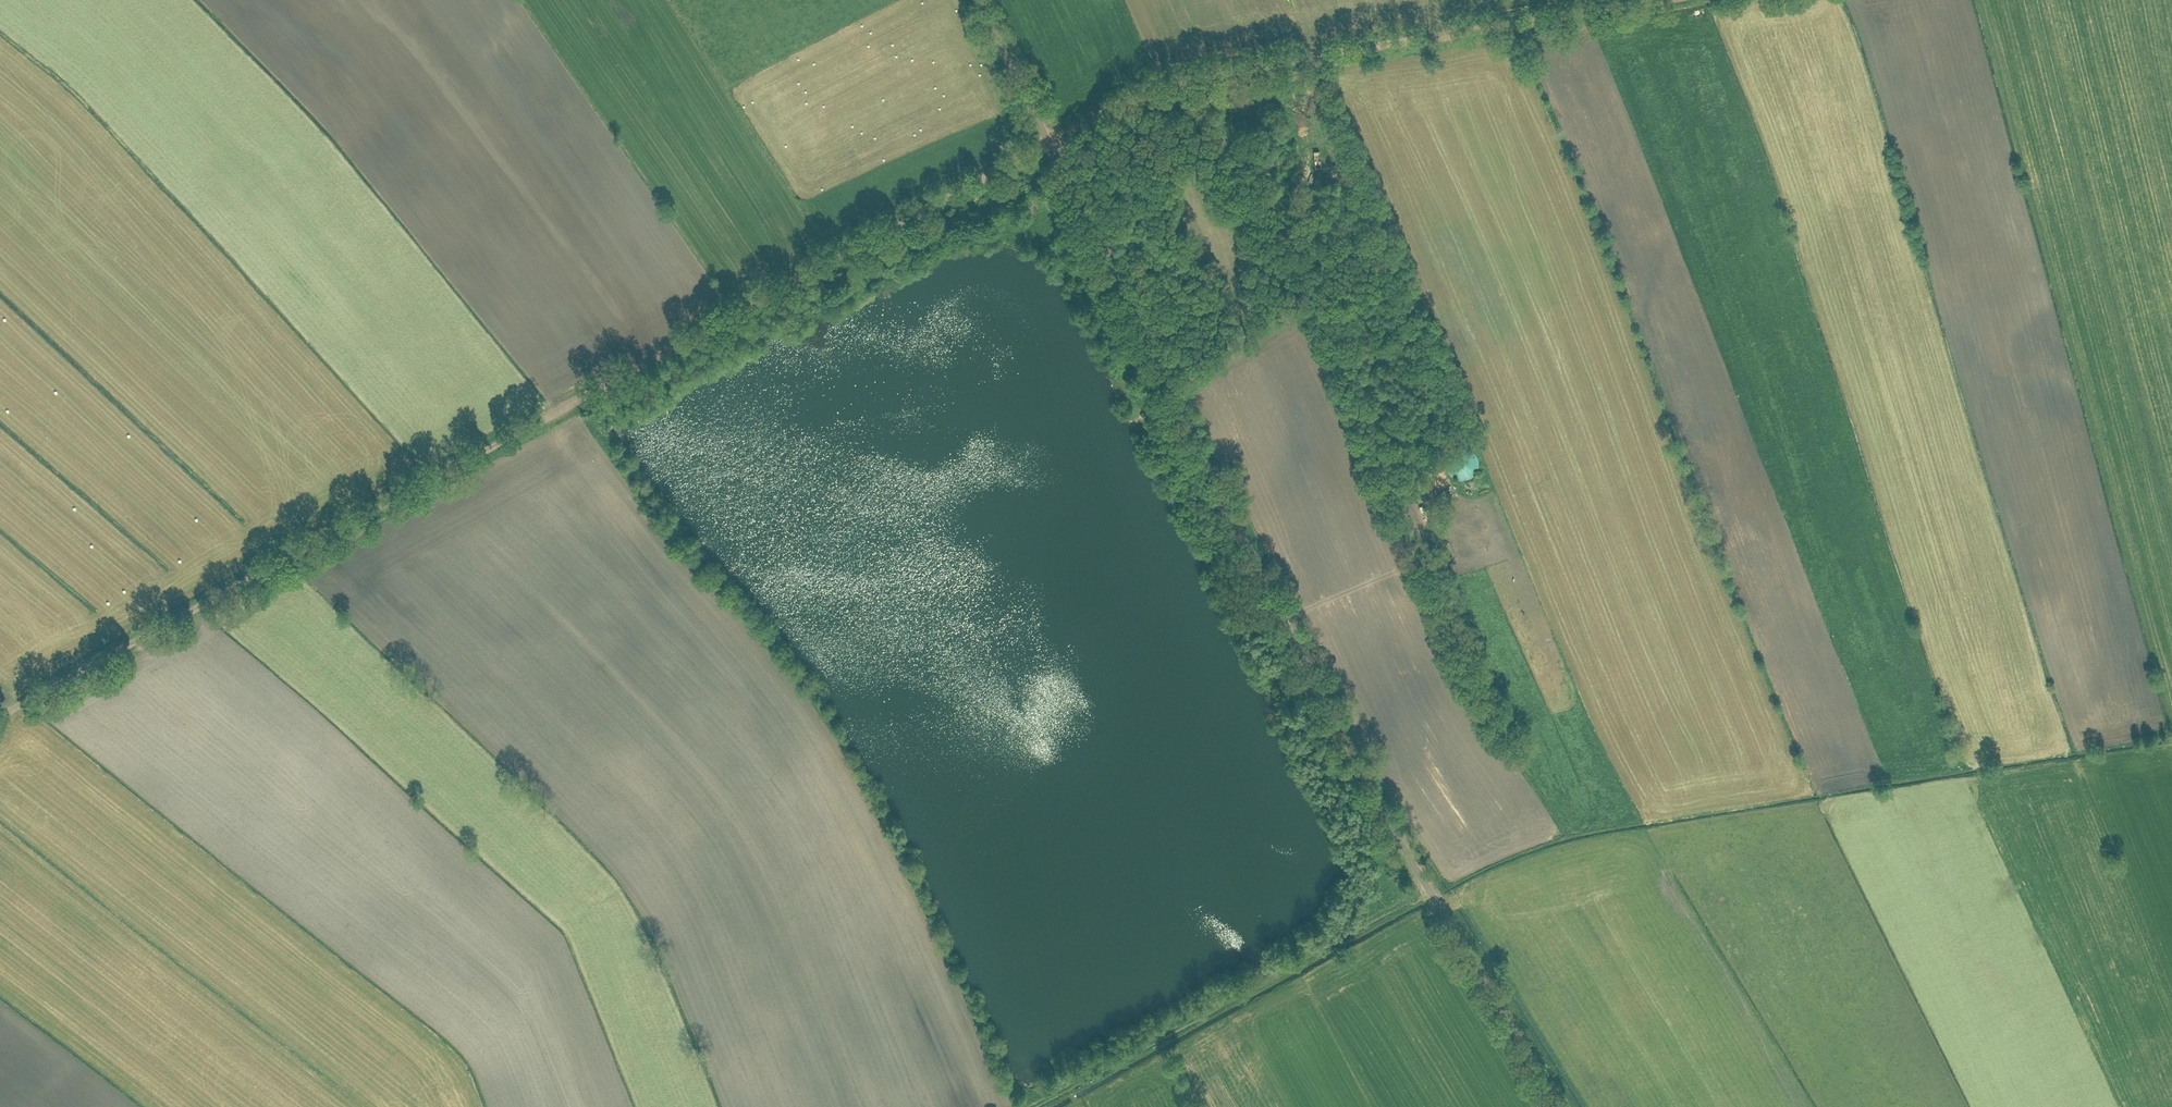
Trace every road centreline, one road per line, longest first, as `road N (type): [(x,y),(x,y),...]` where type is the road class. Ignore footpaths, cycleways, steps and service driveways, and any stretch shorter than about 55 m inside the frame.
road 1 (track): [(0,716),(1100,116),(1211,73),(1662,0)]
road 2 (unclassified): [(1569,1106),(1398,840),(1327,711),(980,0)]

